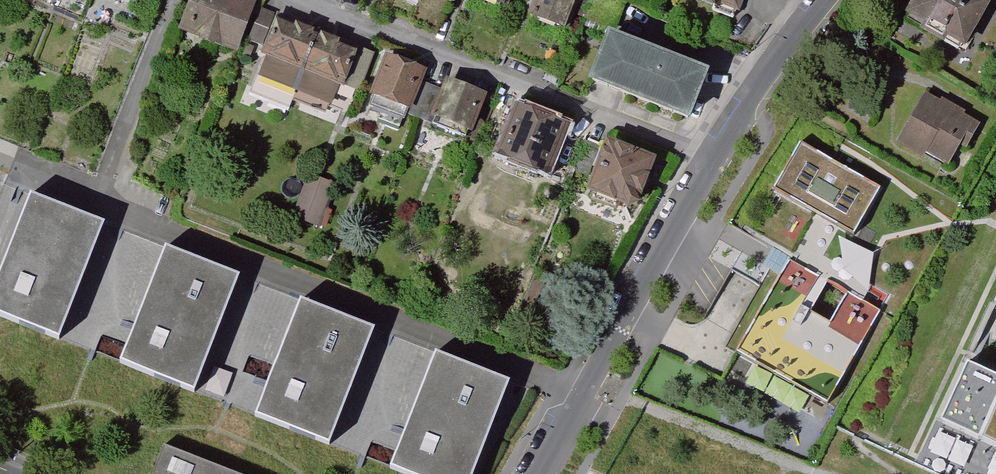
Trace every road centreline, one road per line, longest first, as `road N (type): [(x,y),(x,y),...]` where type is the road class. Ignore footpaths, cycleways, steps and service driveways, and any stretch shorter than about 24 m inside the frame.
road 1 (residential): [(584,401),(113,210),(102,189),(175,0)]
road 2 (residential): [(712,160),(295,0)]
road 3 (residential): [(712,160),(584,401)]
road 4 (residential): [(825,0),(712,160)]
road 5 (track): [(995,230),(918,397)]

